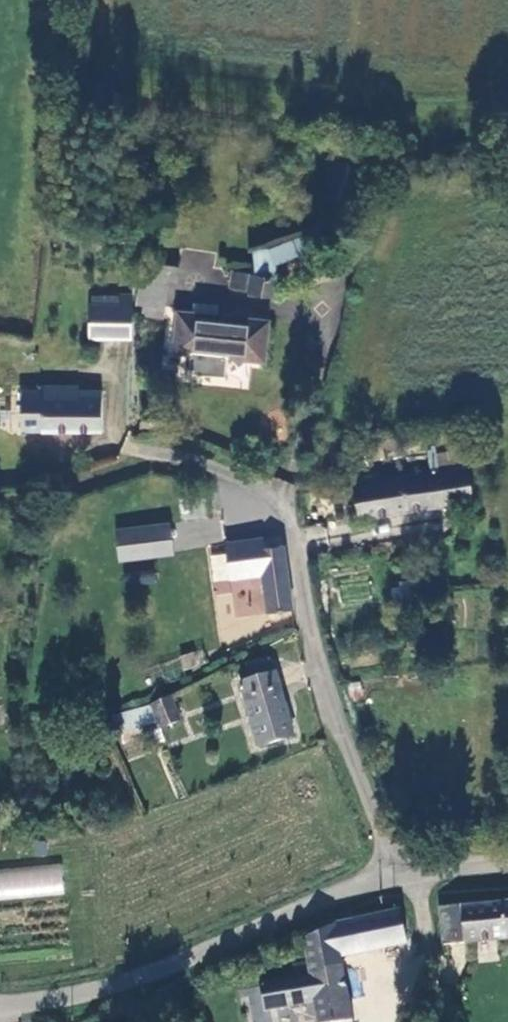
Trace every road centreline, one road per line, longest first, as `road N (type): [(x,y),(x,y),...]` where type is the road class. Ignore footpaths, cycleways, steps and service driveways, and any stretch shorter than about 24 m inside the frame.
road 1 (unclassified): [(397,871),(331,714),(285,499),(202,464),(147,454)]
road 2 (unclassified): [(0,1001),(76,992),(208,950),(397,871)]

